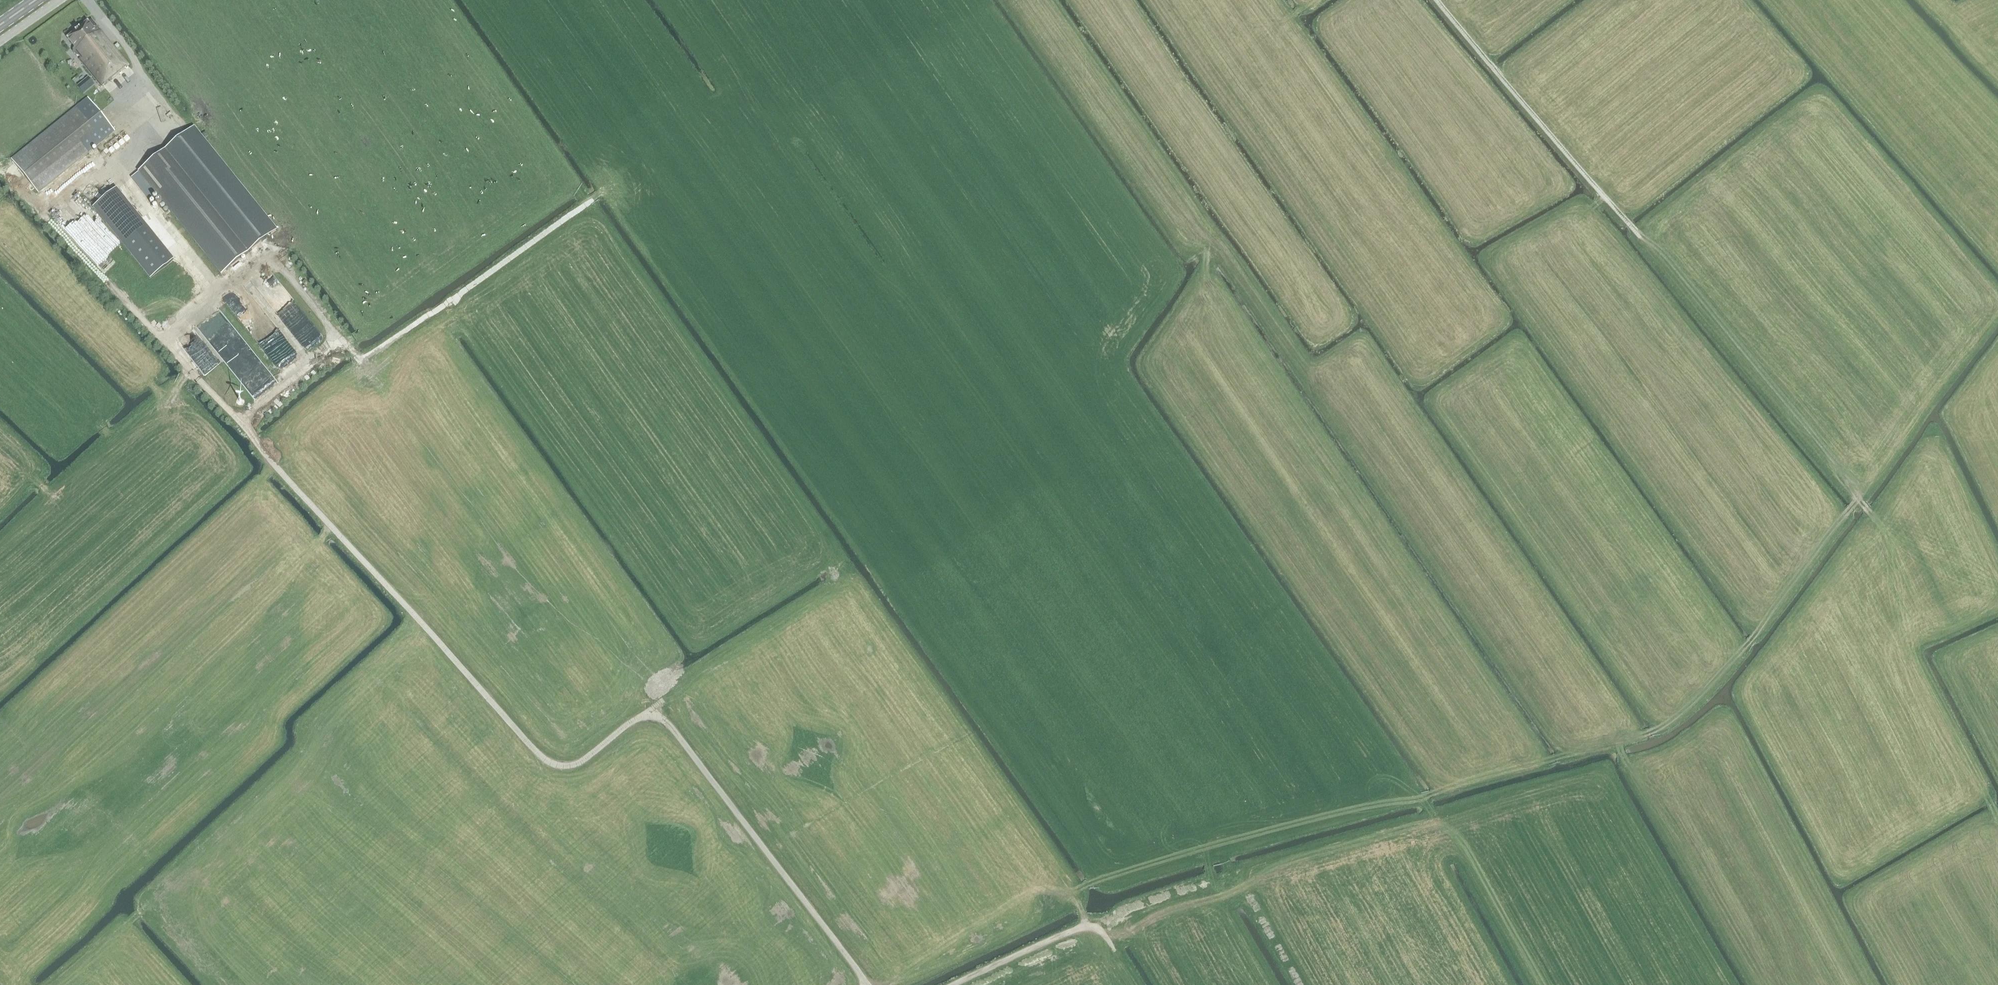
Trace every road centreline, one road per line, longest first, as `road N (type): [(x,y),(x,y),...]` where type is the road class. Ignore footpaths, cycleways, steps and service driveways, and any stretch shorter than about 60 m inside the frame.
road 1 (track): [(240,422),(549,762),(577,763),(638,718),(669,725),(867,984)]
road 2 (track): [(330,334),(366,356),(592,200)]
road 3 (track): [(1437,0),(1640,237)]
road 4 (track): [(952,984),(1081,927),(1101,931),(1119,957)]

